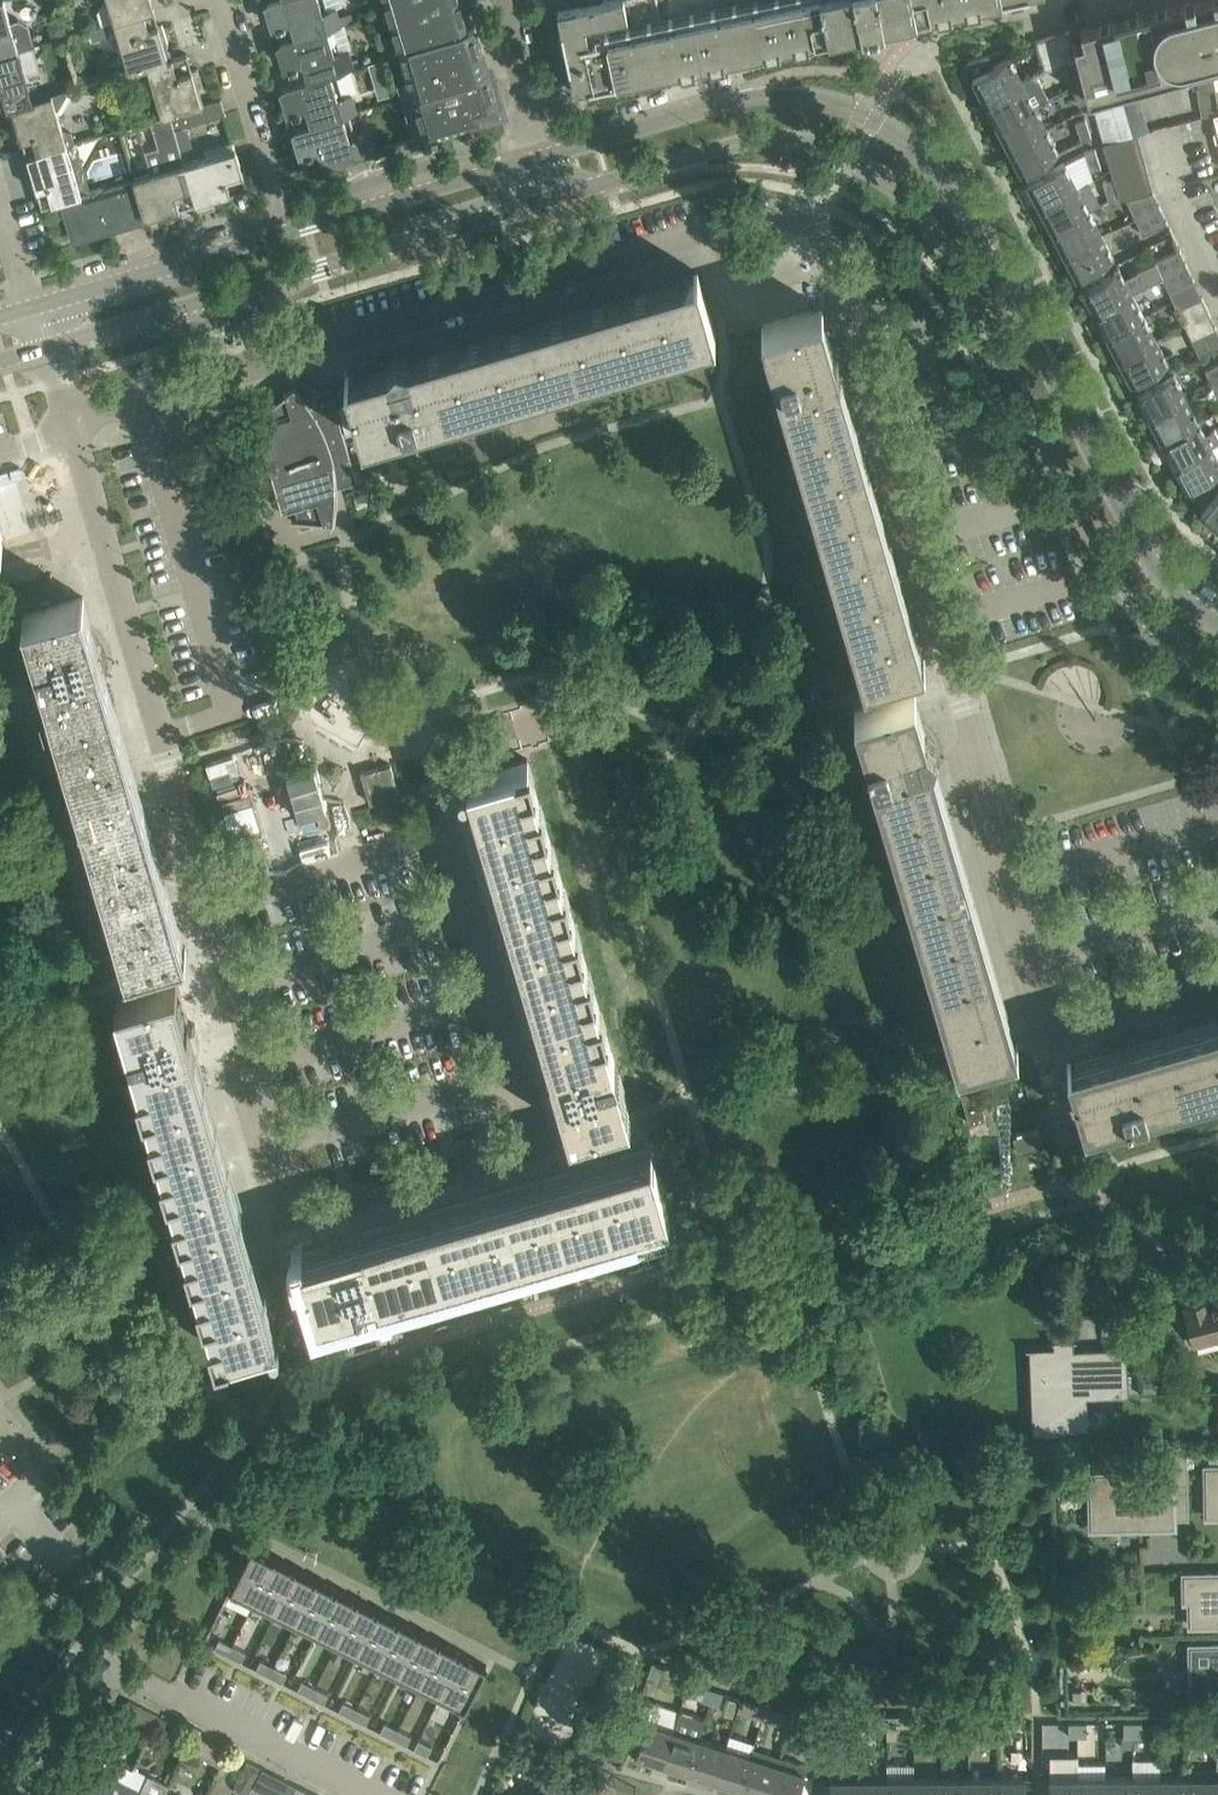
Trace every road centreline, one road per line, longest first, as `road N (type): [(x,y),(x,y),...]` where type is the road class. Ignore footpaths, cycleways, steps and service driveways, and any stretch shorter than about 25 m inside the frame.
road 1 (residential): [(70,419),(166,767),(236,984),(251,1041),(246,1069),(292,1215),(537,1144),(432,777)]
road 2 (tertiary): [(1217,624),(1182,600),(1143,551),(961,209),(935,169),(884,124),(841,103),(751,97),(545,156)]
road 3 (tertiary): [(555,196),(742,142),(785,139),(843,154),(895,187),(960,272),(1126,586),(1180,645),(1217,666)]
road 4 (tertiary): [(45,349),(555,196)]
road 5 (tertiary): [(290,231),(30,305)]
road 6 (tertiary): [(545,156),(290,231)]
road 7 (residential): [(290,231),(217,0)]
road 8 (residential): [(0,1792),(121,1638)]
road 9 (unclassified): [(545,156),(506,0)]

